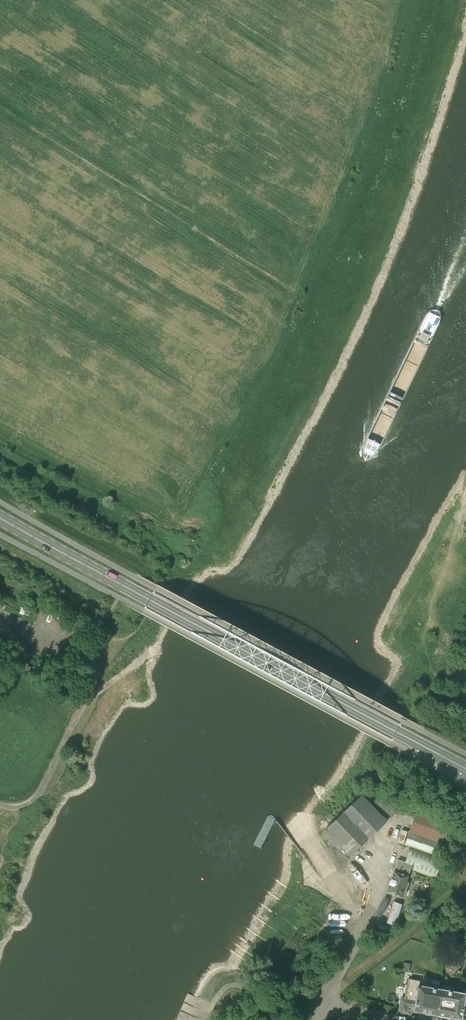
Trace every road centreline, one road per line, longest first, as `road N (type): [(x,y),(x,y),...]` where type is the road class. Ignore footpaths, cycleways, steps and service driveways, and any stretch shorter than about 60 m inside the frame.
road 1 (primary): [(434,751),(0,518)]

